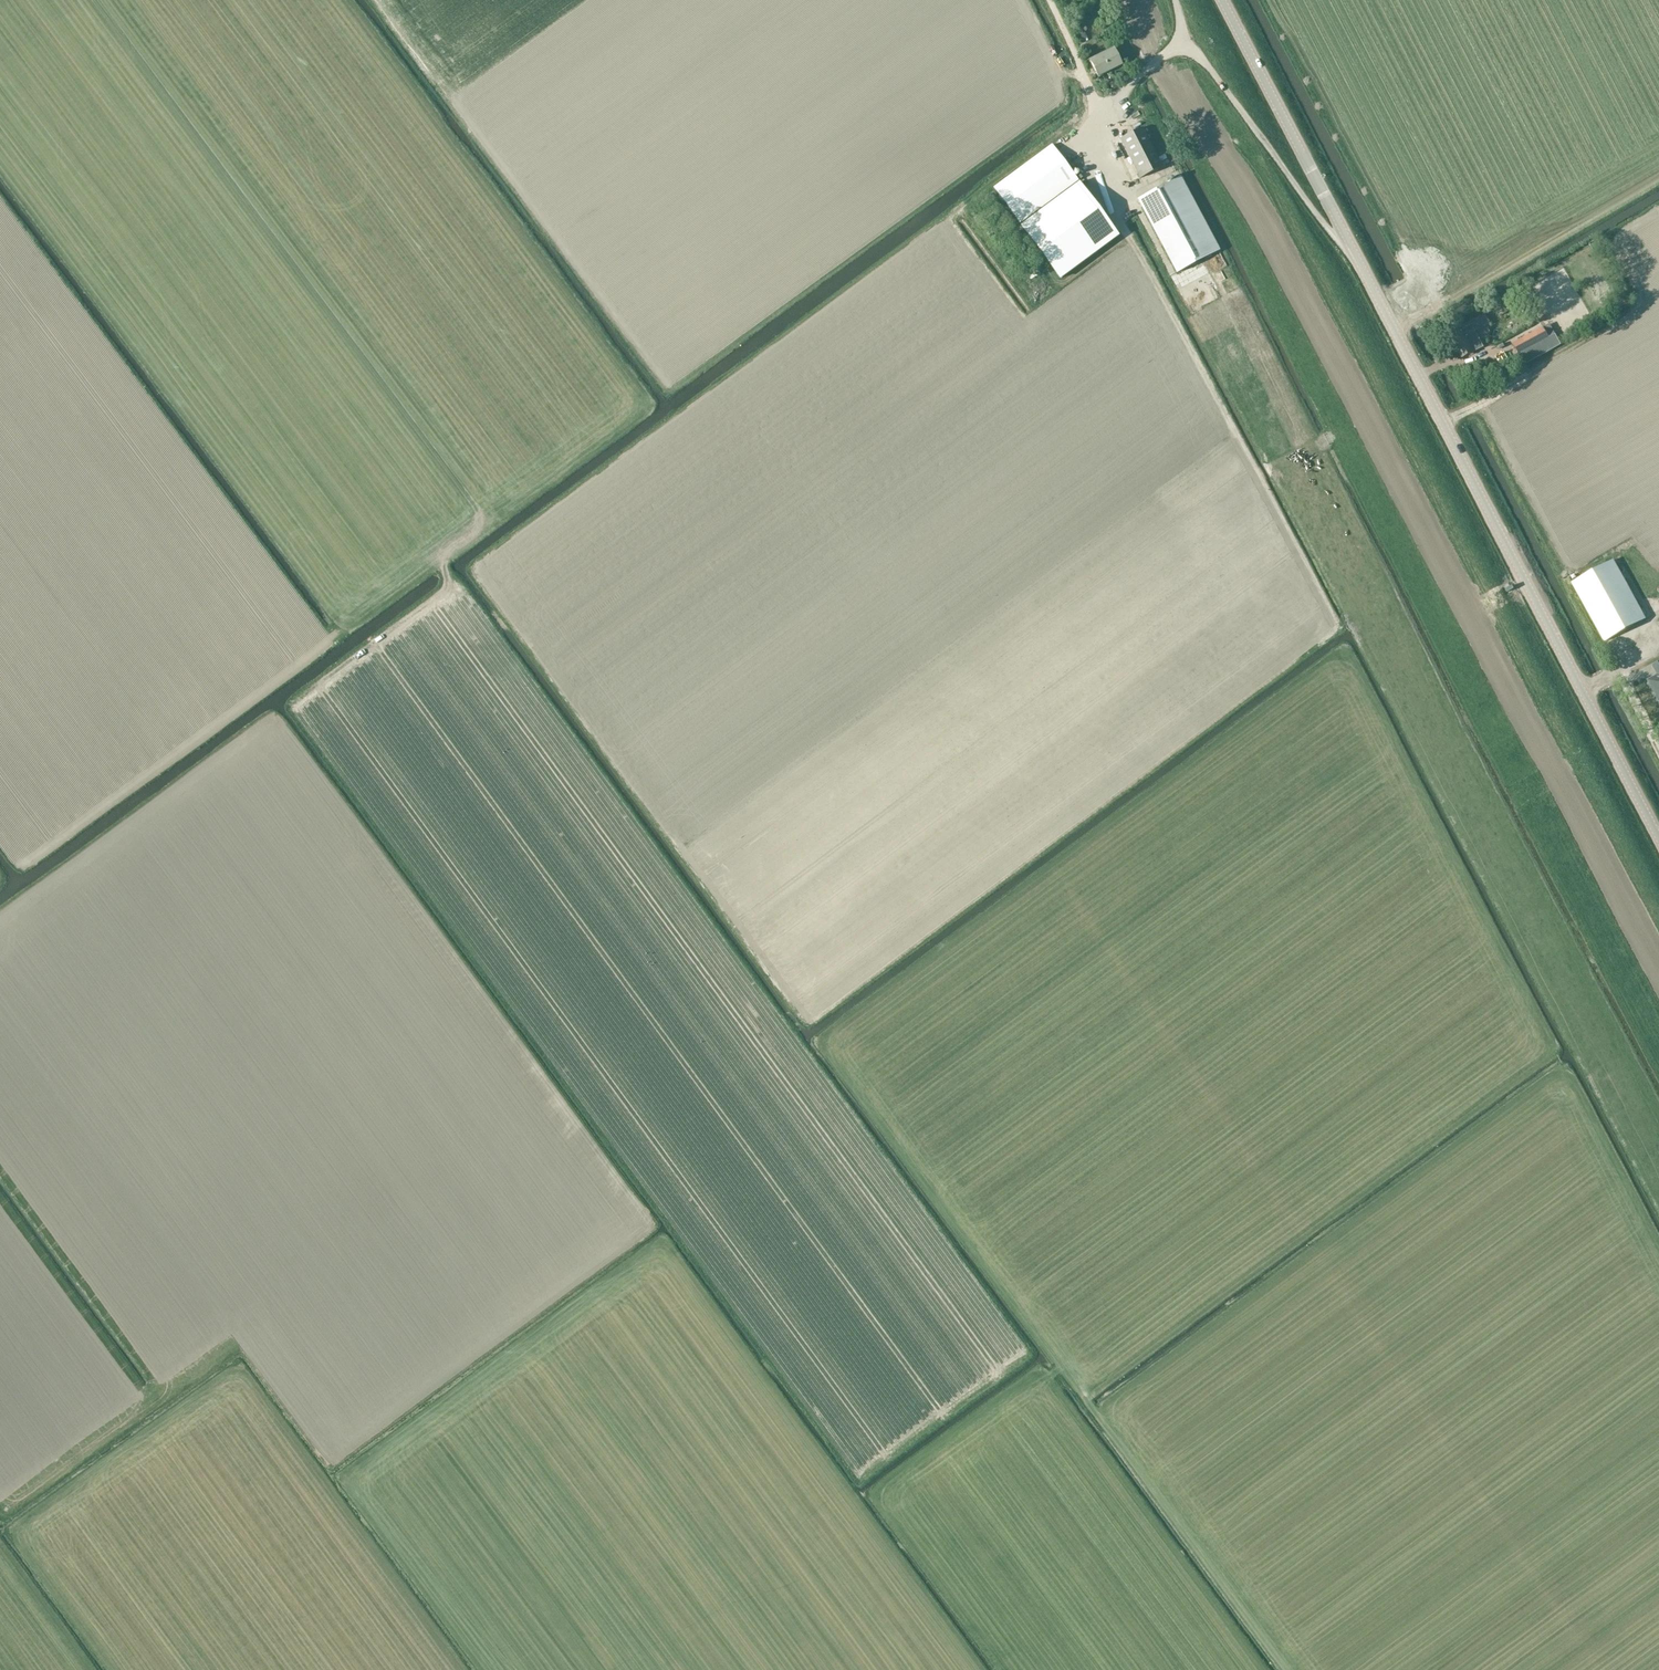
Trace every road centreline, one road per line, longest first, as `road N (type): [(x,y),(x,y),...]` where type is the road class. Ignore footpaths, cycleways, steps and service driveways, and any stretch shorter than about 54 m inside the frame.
road 1 (tertiary): [(1658,842),(1223,0)]
road 2 (track): [(1050,0),(1098,110),(1135,79)]

